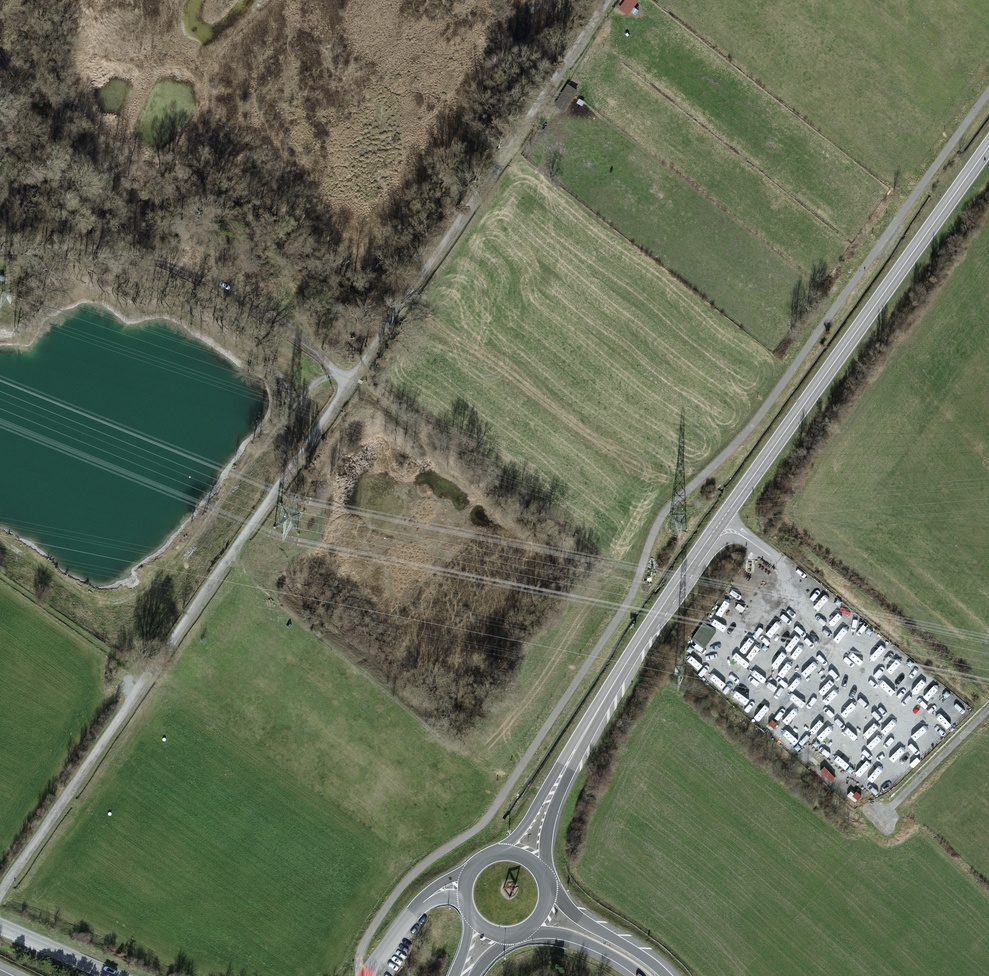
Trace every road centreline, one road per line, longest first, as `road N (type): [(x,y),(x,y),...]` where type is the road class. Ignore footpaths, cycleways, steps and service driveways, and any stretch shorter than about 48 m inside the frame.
road 1 (track): [(607,0),(0,894)]
road 2 (secondary): [(570,758),(720,523),(988,147)]
road 3 (track): [(350,381),(264,313),(189,272),(84,252),(0,248)]
road 4 (motorway): [(668,975),(576,914),(546,882)]
road 5 (unclassified): [(988,711),(883,817)]
road 6 (unclassified): [(366,975),(424,902),(464,886)]
road 7 (motorway): [(521,933),(574,939),(641,975)]
road 8 (unclassified): [(0,927),(114,975)]

